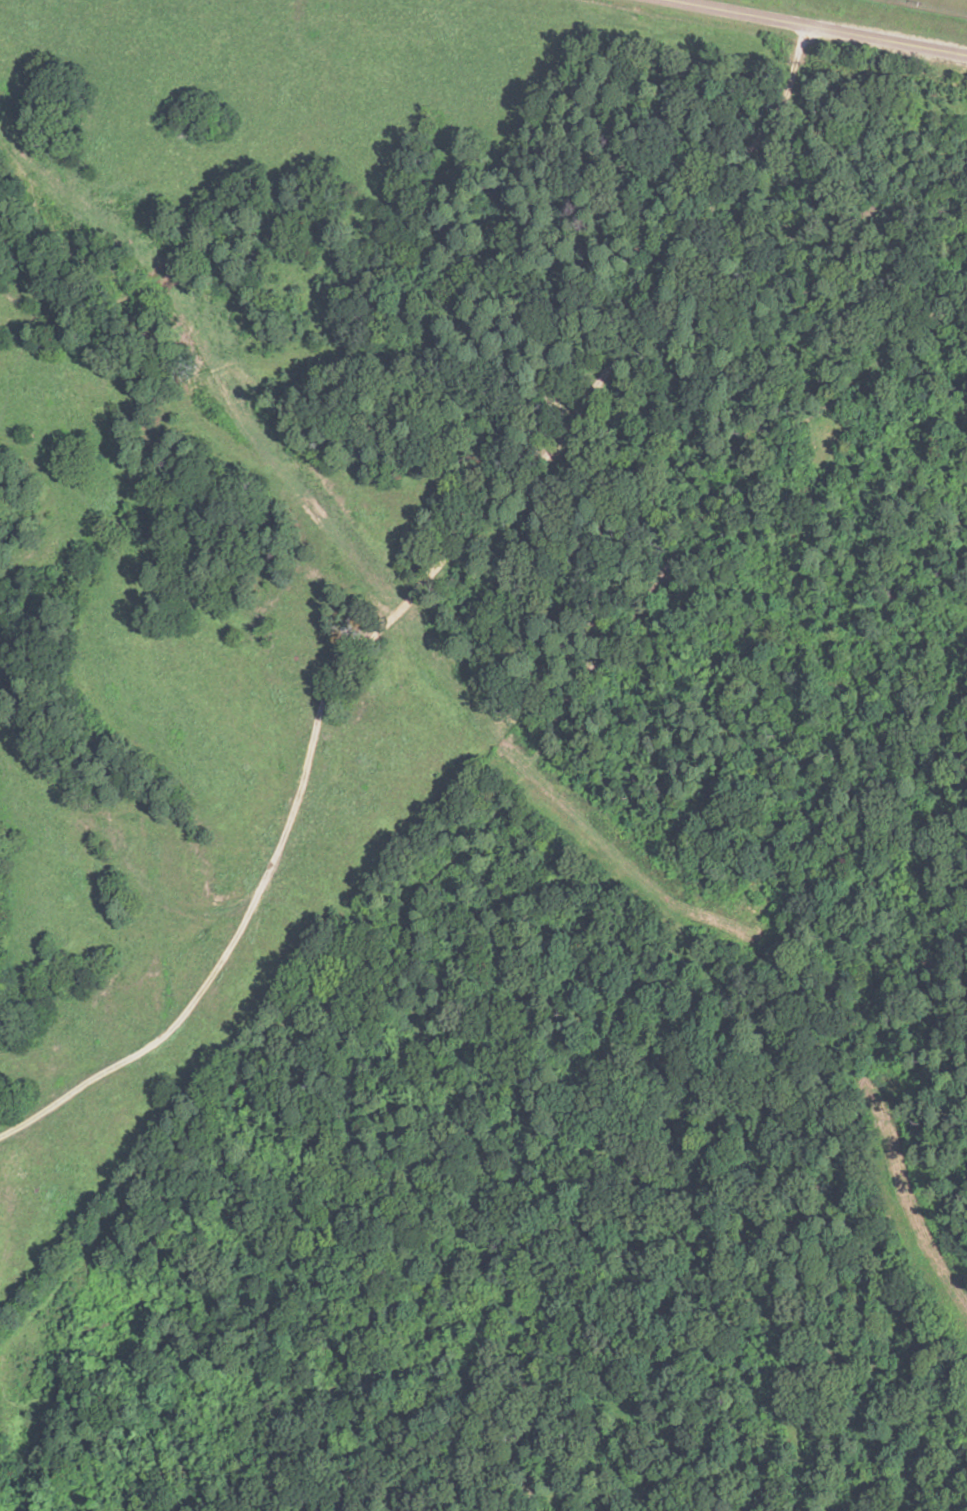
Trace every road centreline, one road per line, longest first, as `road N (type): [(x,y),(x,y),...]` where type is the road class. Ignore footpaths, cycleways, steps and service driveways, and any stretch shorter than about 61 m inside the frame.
road 1 (residential): [(379,1510),(400,1416),(520,1341),(575,1341),(649,1401),(684,1487),(708,1510)]
road 2 (residential): [(671,0),(966,59)]

